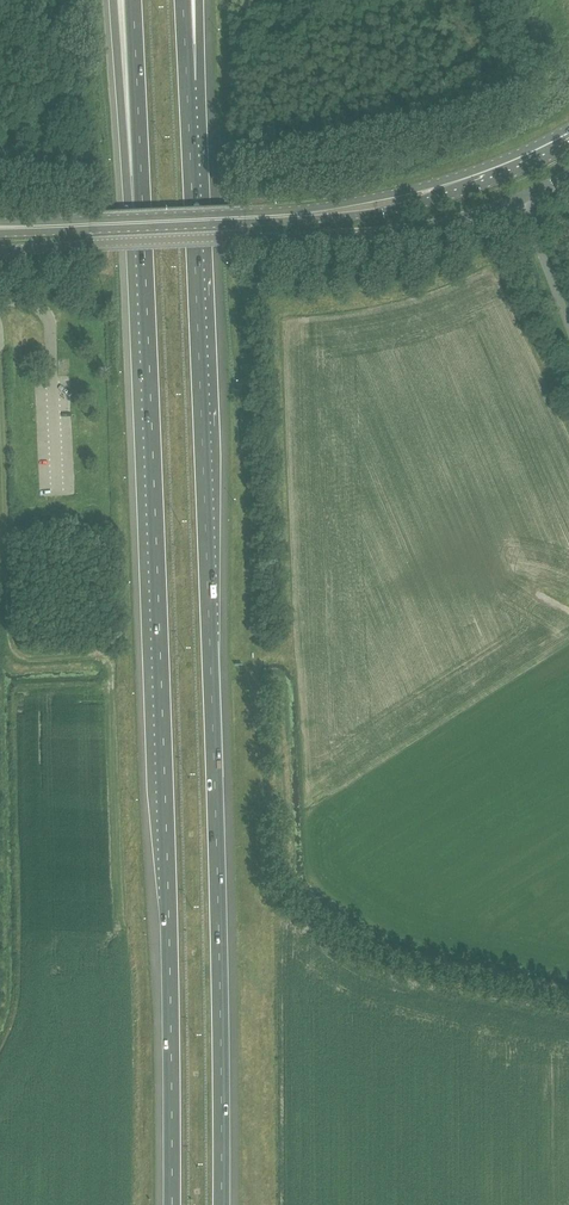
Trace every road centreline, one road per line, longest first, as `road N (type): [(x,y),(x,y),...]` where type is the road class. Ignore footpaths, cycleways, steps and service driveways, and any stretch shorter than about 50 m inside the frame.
road 1 (motorway): [(222,1204),(188,83)]
road 2 (motorway): [(142,207),(169,944),(169,1204)]
road 3 (unclassified): [(94,243),(389,232),(521,198)]
road 4 (secondary): [(568,129),(435,184),(308,214)]
road 5 (secondary): [(308,214),(364,214),(445,196),(568,145)]
road 6 (unclassified): [(0,302),(30,304),(51,328),(56,494)]
road 7 (secondary): [(91,225),(308,214)]
road 8 (motorway): [(112,0),(142,207)]
road 9 (motorway): [(131,0),(142,207)]
road 10 (unclassified): [(568,327),(521,198)]

